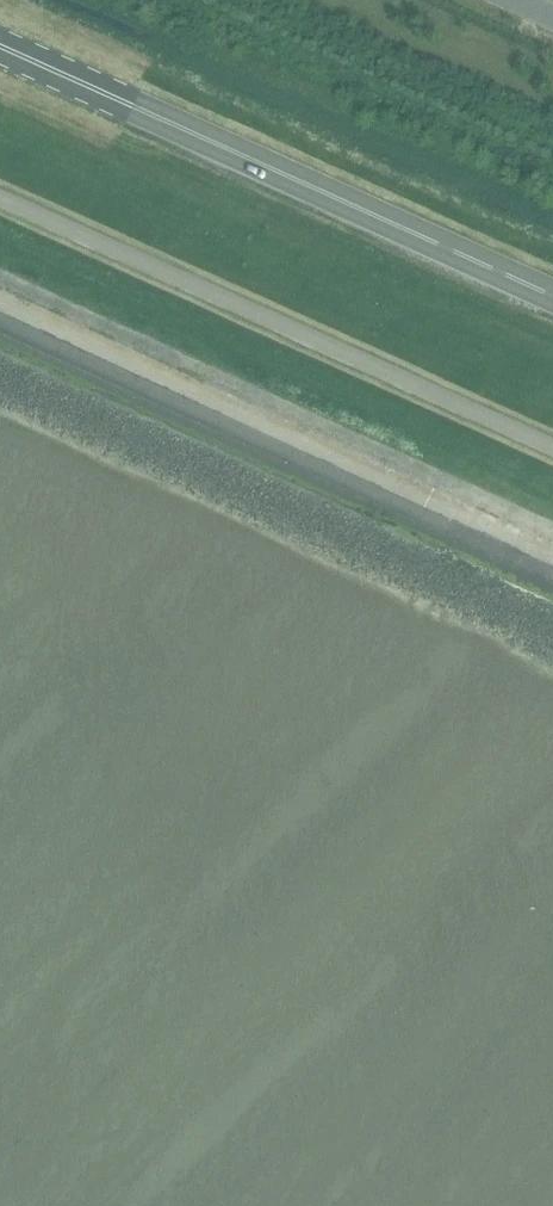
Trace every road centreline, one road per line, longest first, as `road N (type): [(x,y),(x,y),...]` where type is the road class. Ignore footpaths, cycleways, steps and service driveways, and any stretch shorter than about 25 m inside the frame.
road 1 (trunk): [(552,293),(0,45)]
road 2 (unclassified): [(552,433),(0,187)]

